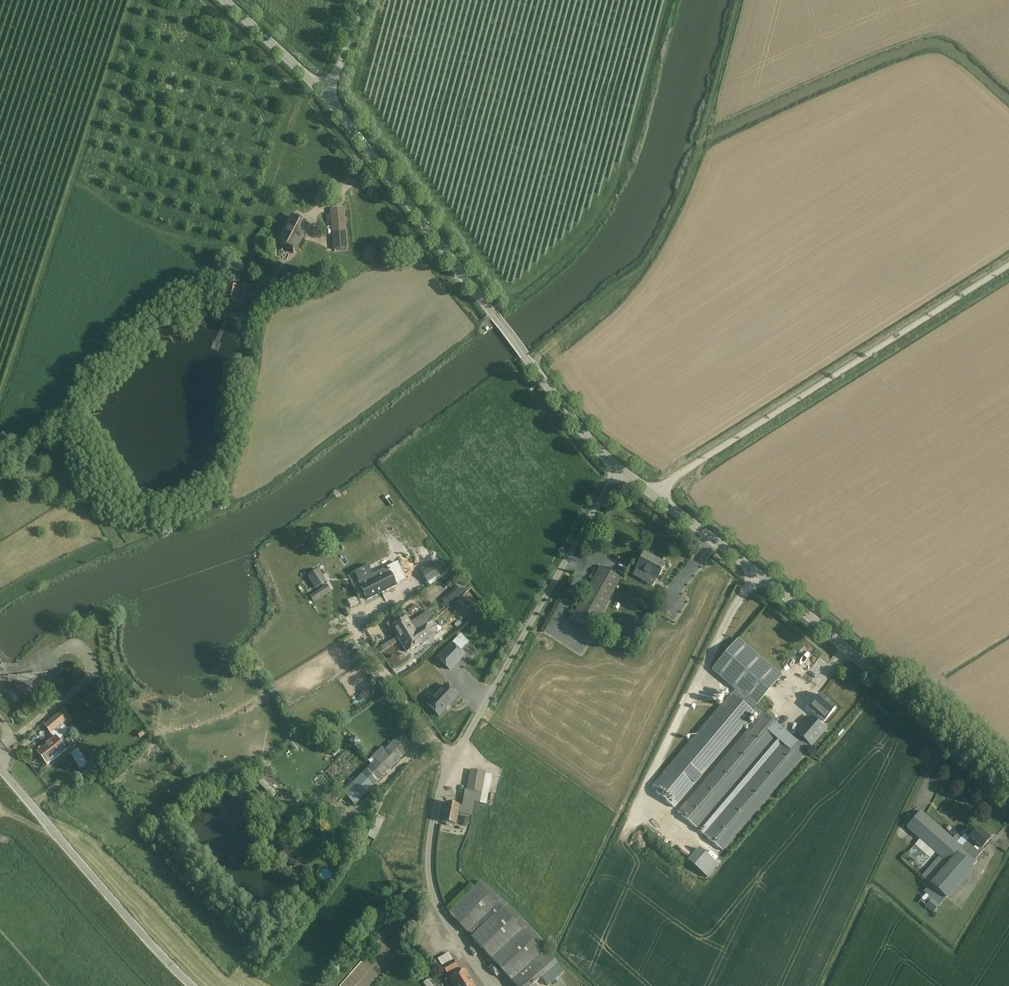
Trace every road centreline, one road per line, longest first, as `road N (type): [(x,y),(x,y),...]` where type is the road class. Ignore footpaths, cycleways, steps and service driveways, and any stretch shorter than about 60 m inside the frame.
road 1 (unclassified): [(490,985),(436,901),(430,873),(440,786),(618,469)]
road 2 (tertiary): [(618,469),(326,95)]
road 3 (tertiary): [(1008,793),(776,588),(651,493)]
road 4 (unclassified): [(651,493),(1008,266)]
road 5 (tertiary): [(190,985),(0,768)]
road 6 (tertiary): [(326,95),(224,0)]

